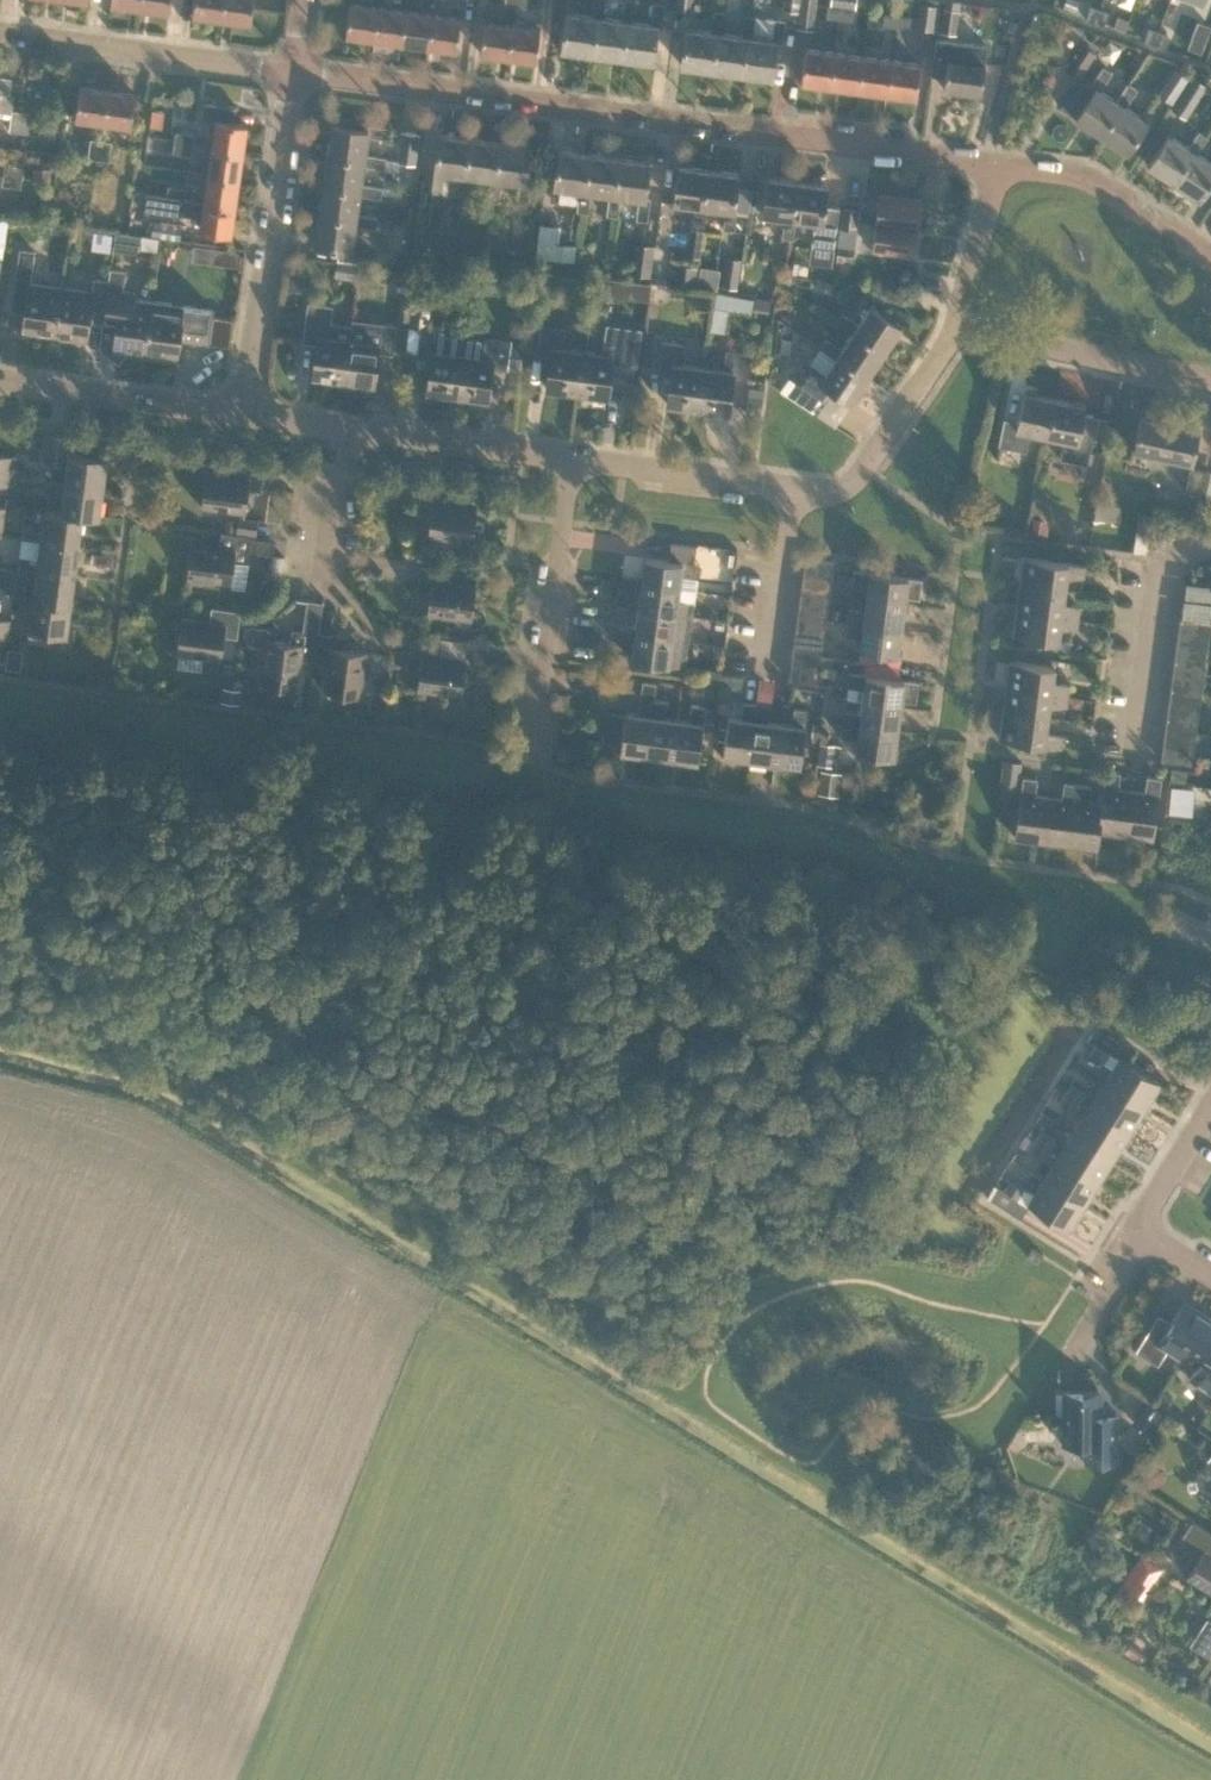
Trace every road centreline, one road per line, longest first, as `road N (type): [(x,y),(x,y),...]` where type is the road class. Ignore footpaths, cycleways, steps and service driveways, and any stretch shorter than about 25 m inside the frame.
road 1 (residential): [(995,163),(293,73)]
road 2 (residential): [(244,412),(293,73)]
road 3 (residential): [(533,759),(572,456)]
road 4 (residential): [(293,73),(0,33)]
road 5 (residential): [(1210,379),(958,322)]
road 6 (residential): [(791,489),(845,487),(958,322)]
road 7 (residential): [(0,383),(244,412)]
road 8 (residential): [(1139,754),(1162,581),(1171,558),(1187,548),(1210,551)]
road 9 (residential): [(1210,252),(1084,176),(995,163)]
road 10 (residential): [(349,428),(572,456)]
road 11 (residential): [(572,456),(791,489)]
road 12 (residential): [(766,673),(791,489)]
road 13 (residential): [(958,322),(995,163)]
road 14 (residential): [(328,588),(349,428)]
road 15 (residential): [(1067,1358),(1135,1254),(1140,1223)]
road 16 (residential): [(1140,1223),(1210,1108)]

